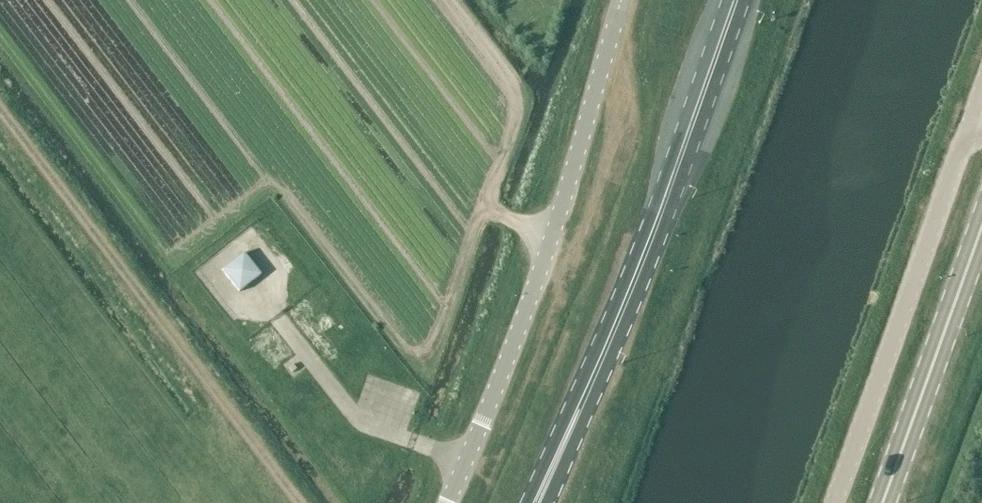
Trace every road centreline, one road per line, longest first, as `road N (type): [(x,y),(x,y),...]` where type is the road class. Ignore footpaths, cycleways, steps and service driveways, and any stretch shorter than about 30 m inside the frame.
road 1 (unclassified): [(621,0),(543,266),(447,502)]
road 2 (primary): [(547,475),(736,0)]
road 3 (unclassified): [(836,502),(969,129)]
road 4 (primary): [(883,502),(981,228)]

